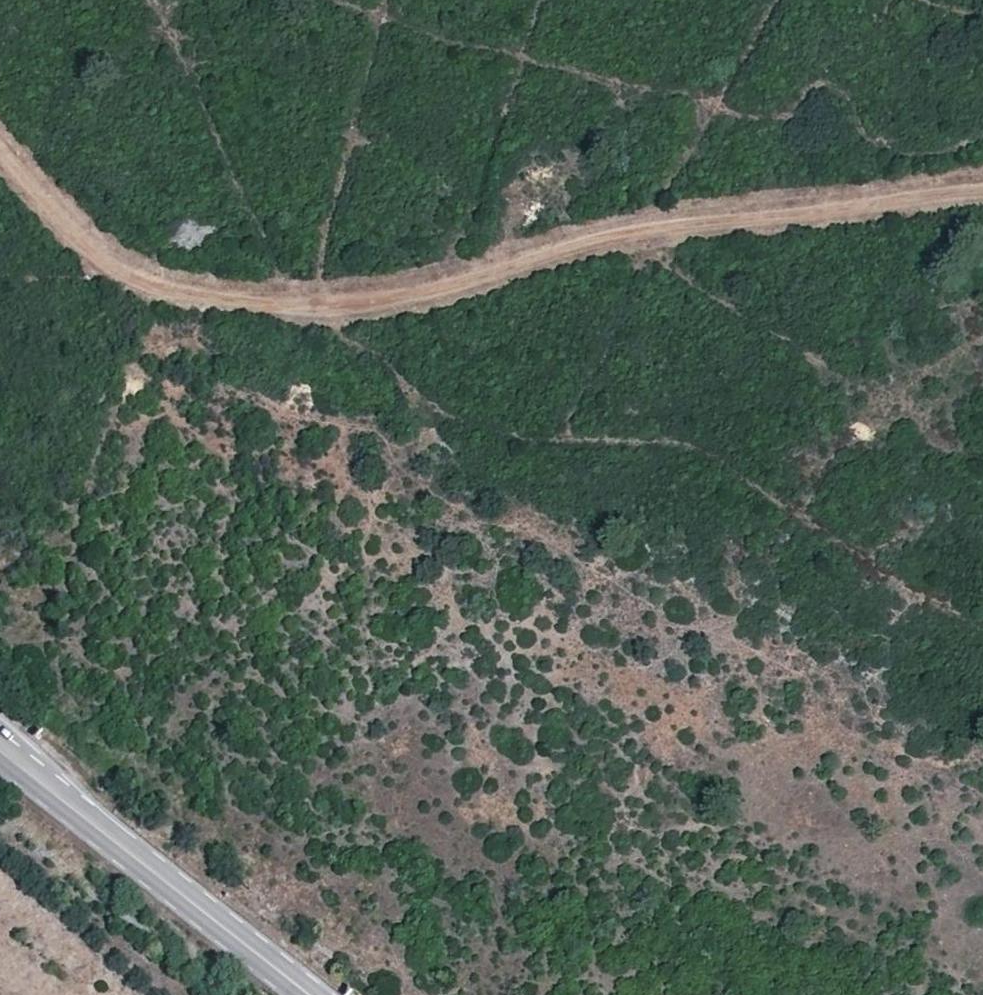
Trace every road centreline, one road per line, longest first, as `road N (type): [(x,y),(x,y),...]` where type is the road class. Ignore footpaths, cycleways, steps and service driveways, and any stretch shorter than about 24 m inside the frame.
road 1 (track): [(982,190),(937,189),(636,234),(318,315),(128,269),(0,136)]
road 2 (secondary): [(53,791),(312,994)]

